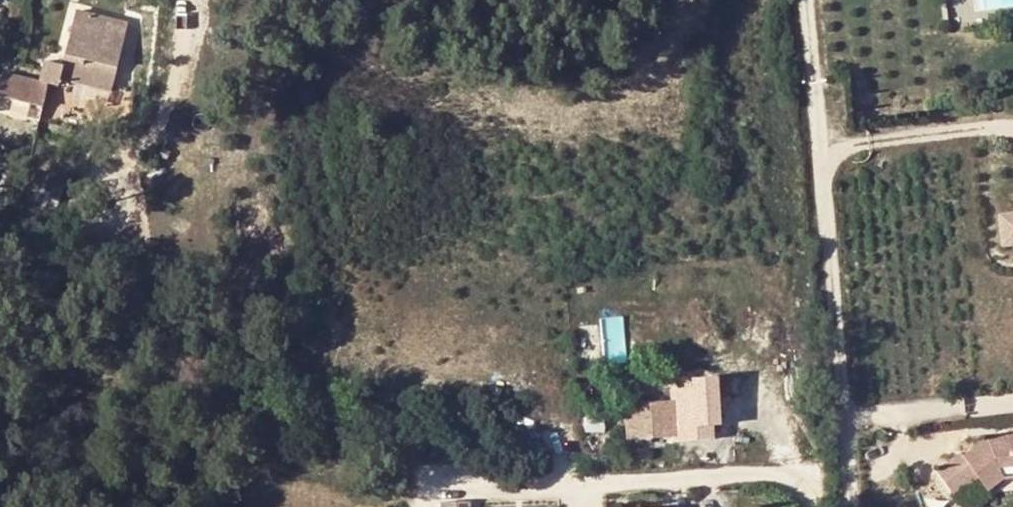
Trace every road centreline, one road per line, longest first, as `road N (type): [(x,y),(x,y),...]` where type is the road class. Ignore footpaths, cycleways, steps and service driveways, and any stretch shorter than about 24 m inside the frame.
road 1 (residential): [(574,485),(780,471),(808,483),(813,506)]

